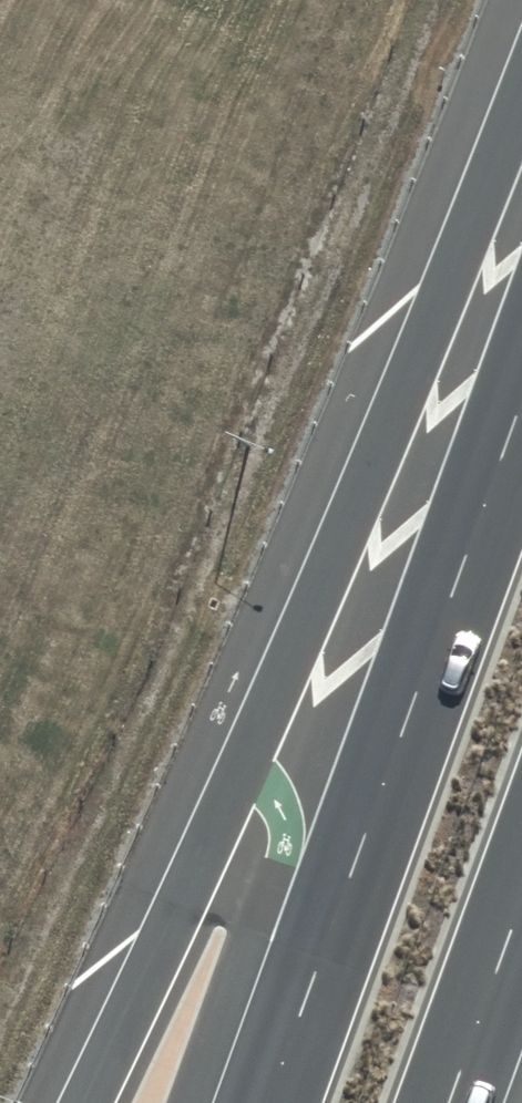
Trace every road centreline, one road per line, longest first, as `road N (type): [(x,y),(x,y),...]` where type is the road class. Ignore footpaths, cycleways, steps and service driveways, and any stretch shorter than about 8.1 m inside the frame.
road 1 (trunk): [(85,1102),(241,770),(396,410),(521,161)]
road 2 (trunk): [(269,1102),(521,400)]
road 3 (trunk): [(521,921),(456,1102)]

